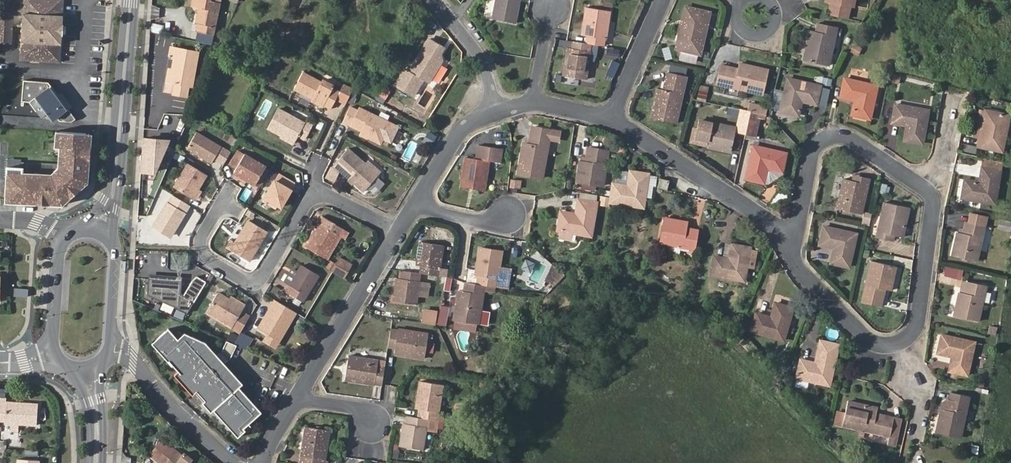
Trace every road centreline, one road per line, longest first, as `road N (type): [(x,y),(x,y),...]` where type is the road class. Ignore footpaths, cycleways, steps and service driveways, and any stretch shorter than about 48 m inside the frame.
road 1 (residential): [(793,222),(805,268),(878,339),(912,340),(928,318),(937,195),(854,138),(833,137),(816,150)]
road 2 (residential): [(403,231),(322,182),(260,284),(198,248),(229,197)]
road 3 (residential): [(265,462),(297,397),(403,231)]
road 4 (secondary): [(130,0),(117,166),(101,230)]
road 5 (residential): [(610,108),(793,222)]
road 6 (residential): [(238,462),(128,353),(111,346)]
road 7 (residential): [(403,231),(466,129),(500,110)]
road 8 (residential): [(500,110),(499,74),(438,0)]
road 9 (secondary): [(70,234),(59,251),(55,353)]
road 10 (secondary): [(111,346),(116,249),(101,230)]
road 11 (residential): [(610,108),(662,0)]

